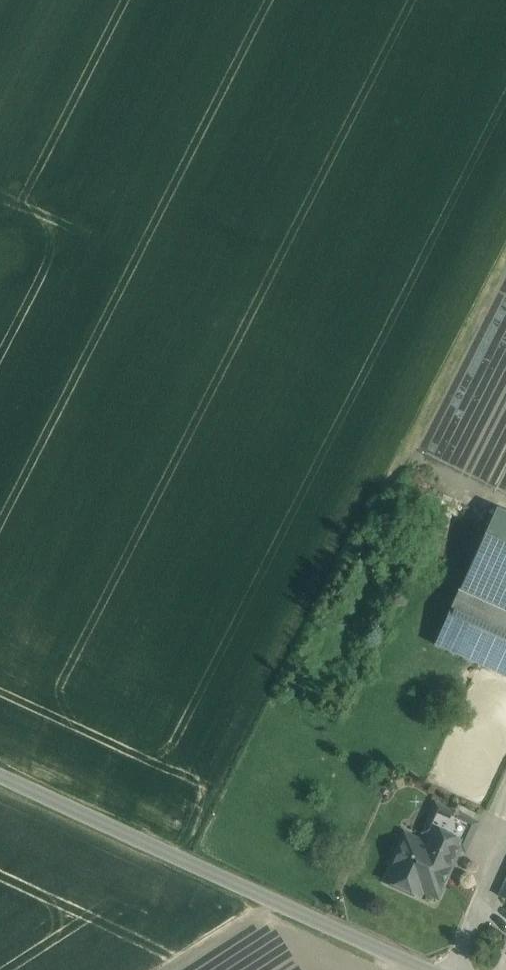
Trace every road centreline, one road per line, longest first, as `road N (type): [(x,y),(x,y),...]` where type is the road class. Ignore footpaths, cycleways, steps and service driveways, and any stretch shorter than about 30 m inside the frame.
road 1 (unclassified): [(419,969),(0,778)]

